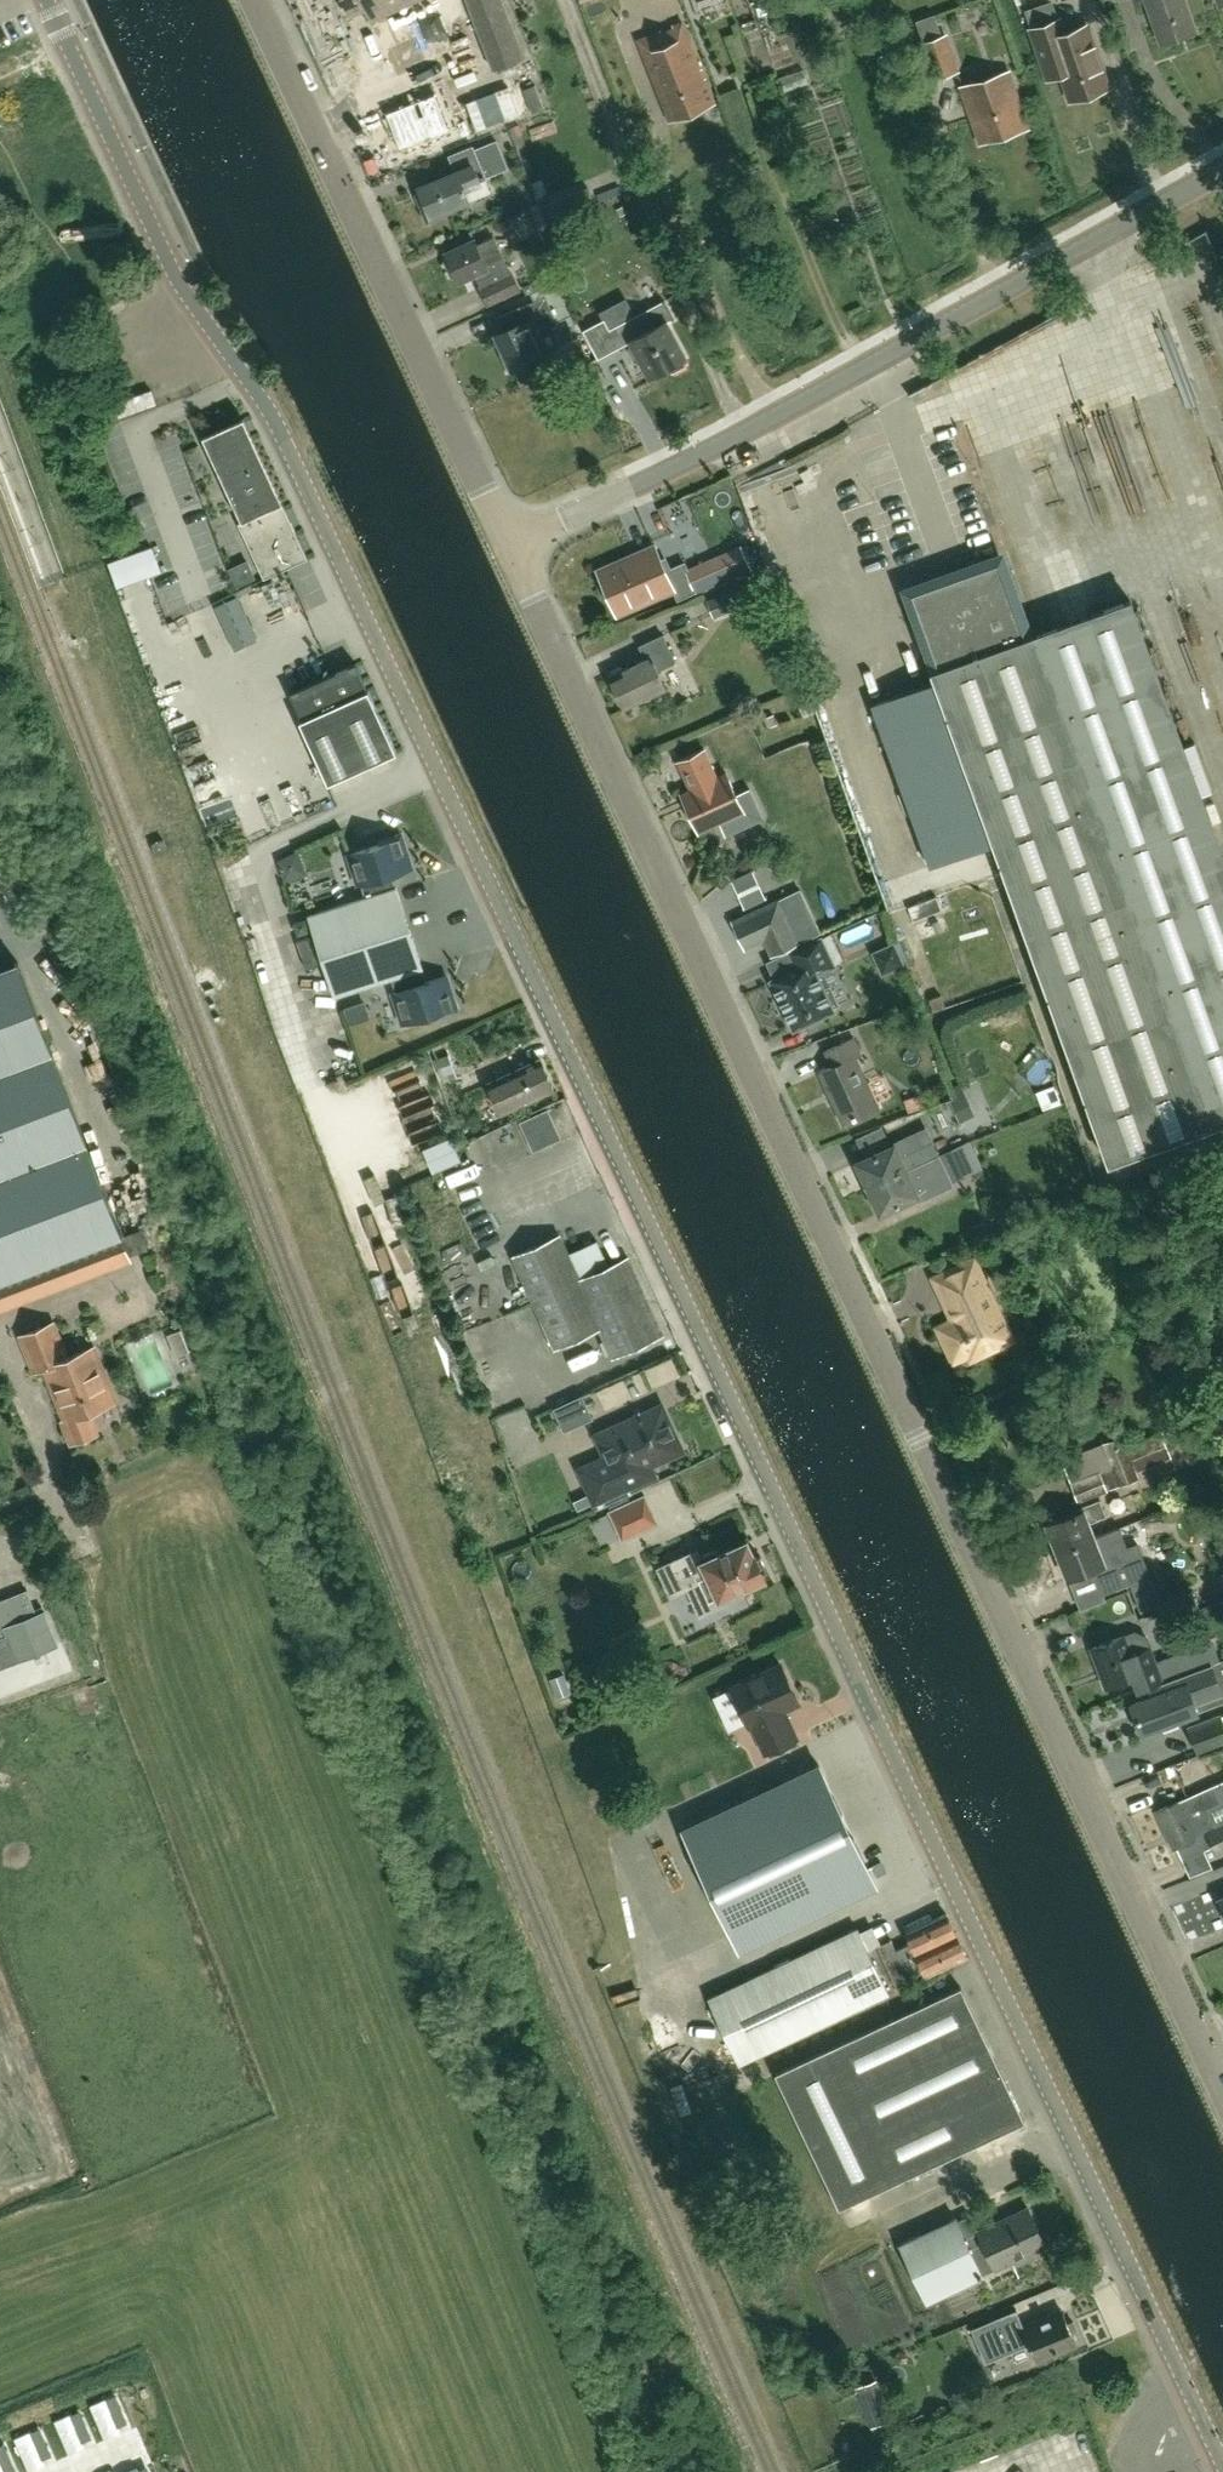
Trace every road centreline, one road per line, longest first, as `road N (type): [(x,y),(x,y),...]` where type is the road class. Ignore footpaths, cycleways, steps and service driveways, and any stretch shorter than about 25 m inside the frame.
road 1 (tertiary): [(1222,2467),(276,423),(177,279),(47,0)]
road 2 (unclassified): [(1222,2094),(506,544)]
road 3 (unclassified): [(506,544),(811,398),(1222,171)]
road 4 (unclassified): [(506,544),(255,0)]

